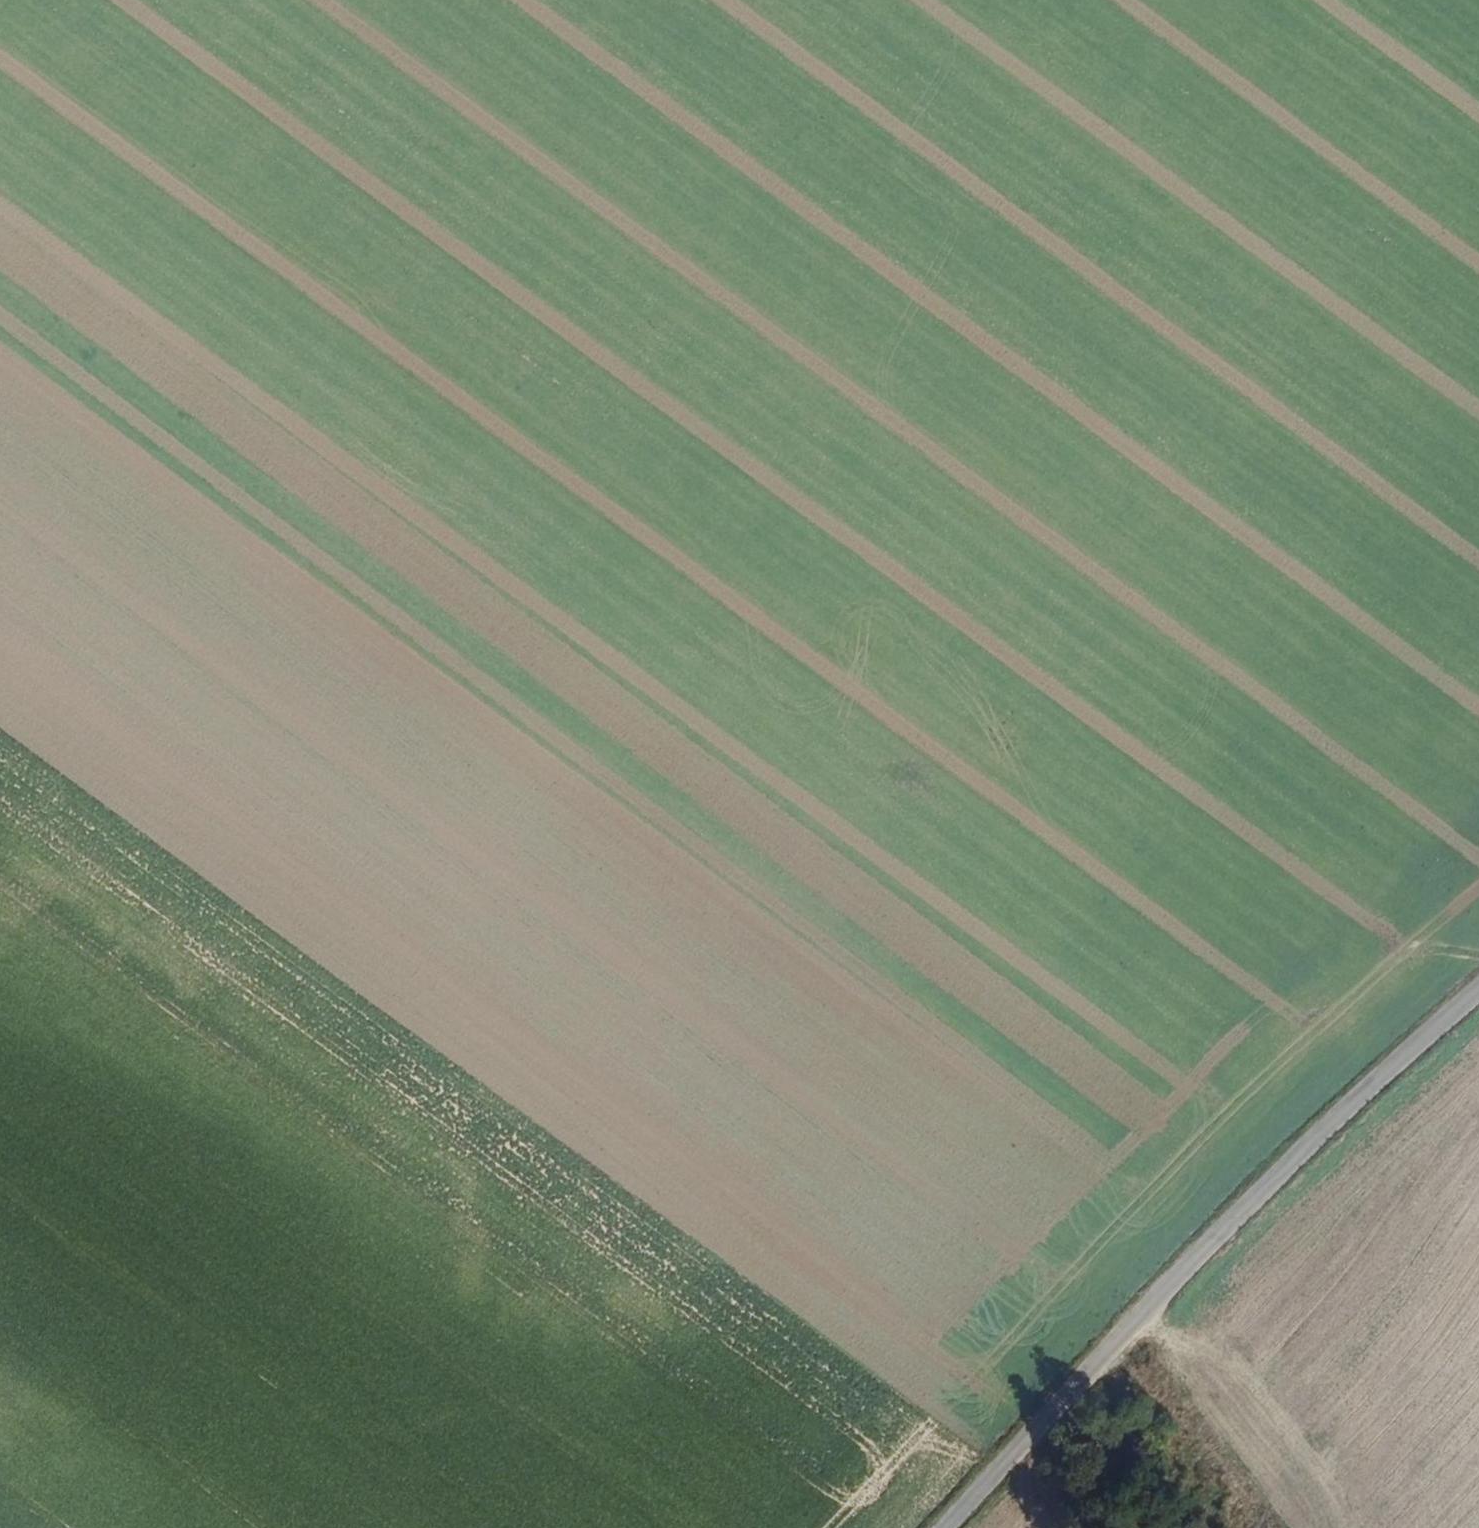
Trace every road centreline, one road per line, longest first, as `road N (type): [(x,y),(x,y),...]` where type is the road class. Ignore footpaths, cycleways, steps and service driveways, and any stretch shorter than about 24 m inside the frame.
road 1 (unclassified): [(941,1527),(1347,1108),(1478,994)]
road 2 (track): [(1112,1351),(1237,1468),(1269,1527)]

